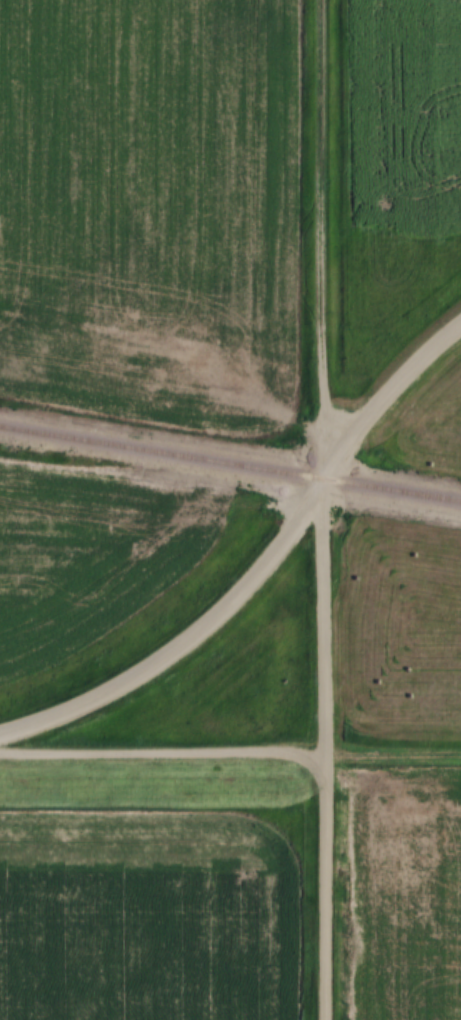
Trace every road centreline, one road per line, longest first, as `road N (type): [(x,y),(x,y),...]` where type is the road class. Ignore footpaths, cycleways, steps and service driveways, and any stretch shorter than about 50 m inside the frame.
road 1 (residential): [(323,1019),(324,479)]
road 2 (track): [(324,479),(322,0)]
road 3 (residential): [(460,783),(323,753),(0,751)]
road 4 (residential): [(324,479),(268,559),(198,633),(96,699),(0,732)]
road 5 (residential): [(460,326),(378,405),(324,479)]

